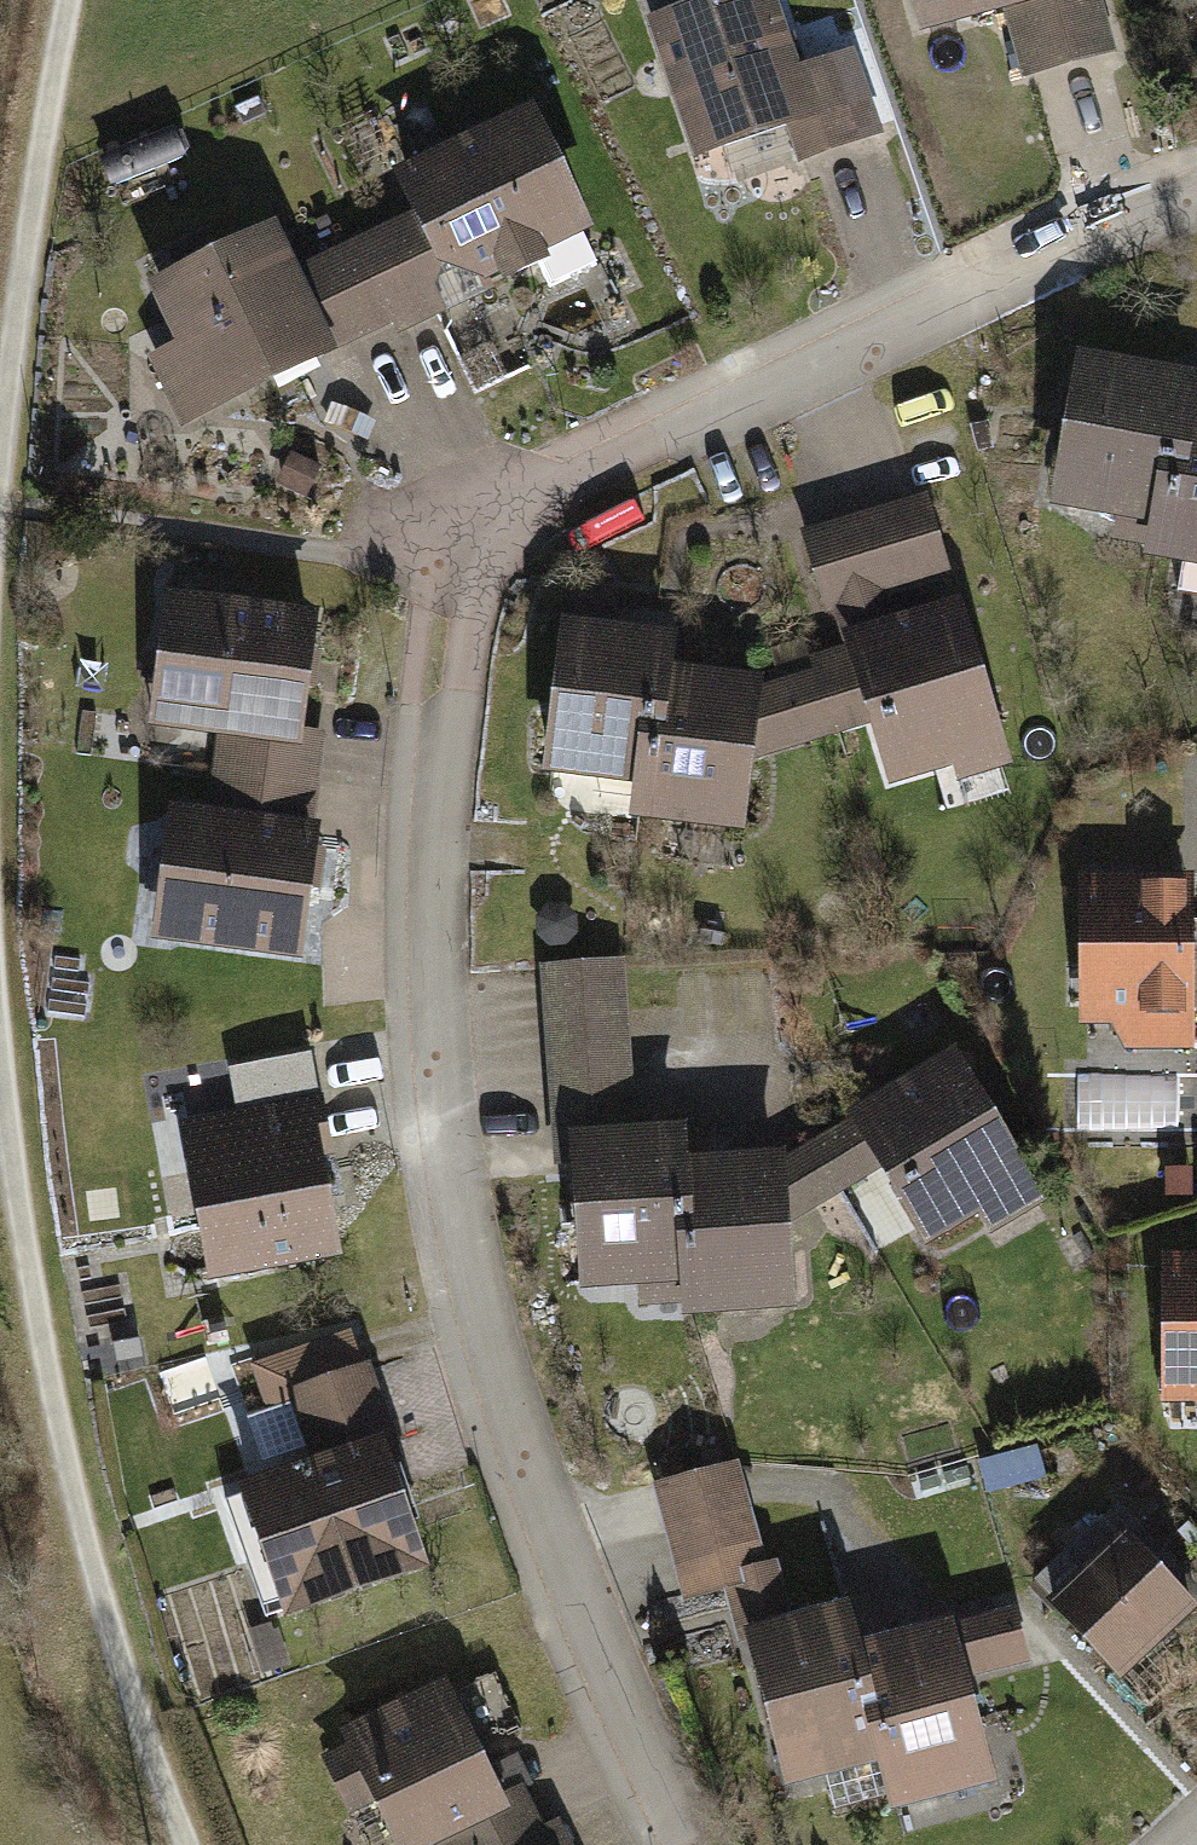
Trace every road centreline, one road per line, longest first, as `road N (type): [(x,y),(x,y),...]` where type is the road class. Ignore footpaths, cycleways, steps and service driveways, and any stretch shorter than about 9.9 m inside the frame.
road 1 (residential): [(677,1844),(570,1627),(467,1322),(424,985),(444,647),(519,514),(1148,215),(1196,201)]
road 2 (track): [(0,1051),(30,1303),(75,1514),(187,1844)]
road 3 (track): [(70,0),(0,479)]

